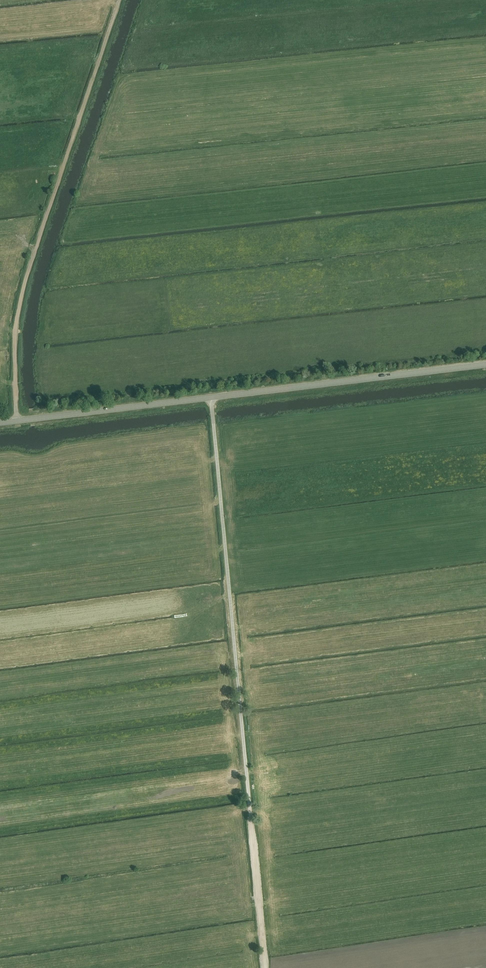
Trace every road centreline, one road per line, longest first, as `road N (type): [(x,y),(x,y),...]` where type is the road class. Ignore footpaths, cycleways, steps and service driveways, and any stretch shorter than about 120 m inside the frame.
road 1 (track): [(17,421),(15,348),(26,276),(119,0)]
road 2 (unclassified): [(211,397),(251,816)]
road 3 (tertiary): [(211,397),(485,365)]
road 4 (tertiary): [(0,423),(211,397)]
road 5 (track): [(251,816),(265,967)]

